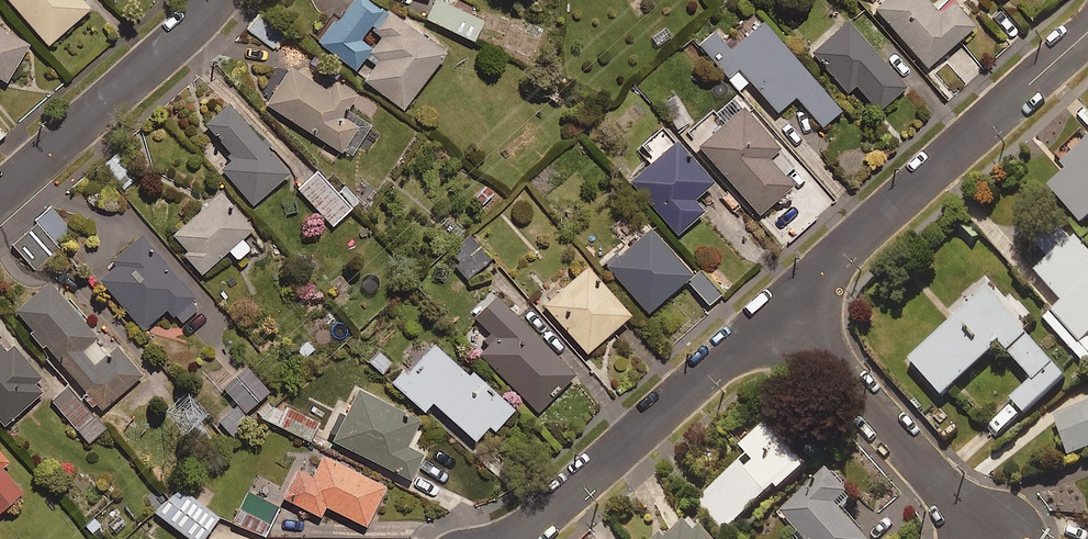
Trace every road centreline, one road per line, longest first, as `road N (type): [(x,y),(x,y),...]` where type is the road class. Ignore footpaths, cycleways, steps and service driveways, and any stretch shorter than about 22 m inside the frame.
road 1 (residential): [(1087,32),(779,311)]
road 2 (residential): [(779,311),(515,538)]
road 3 (residential): [(779,311),(989,538)]
road 4 (residential): [(217,0),(0,197)]

